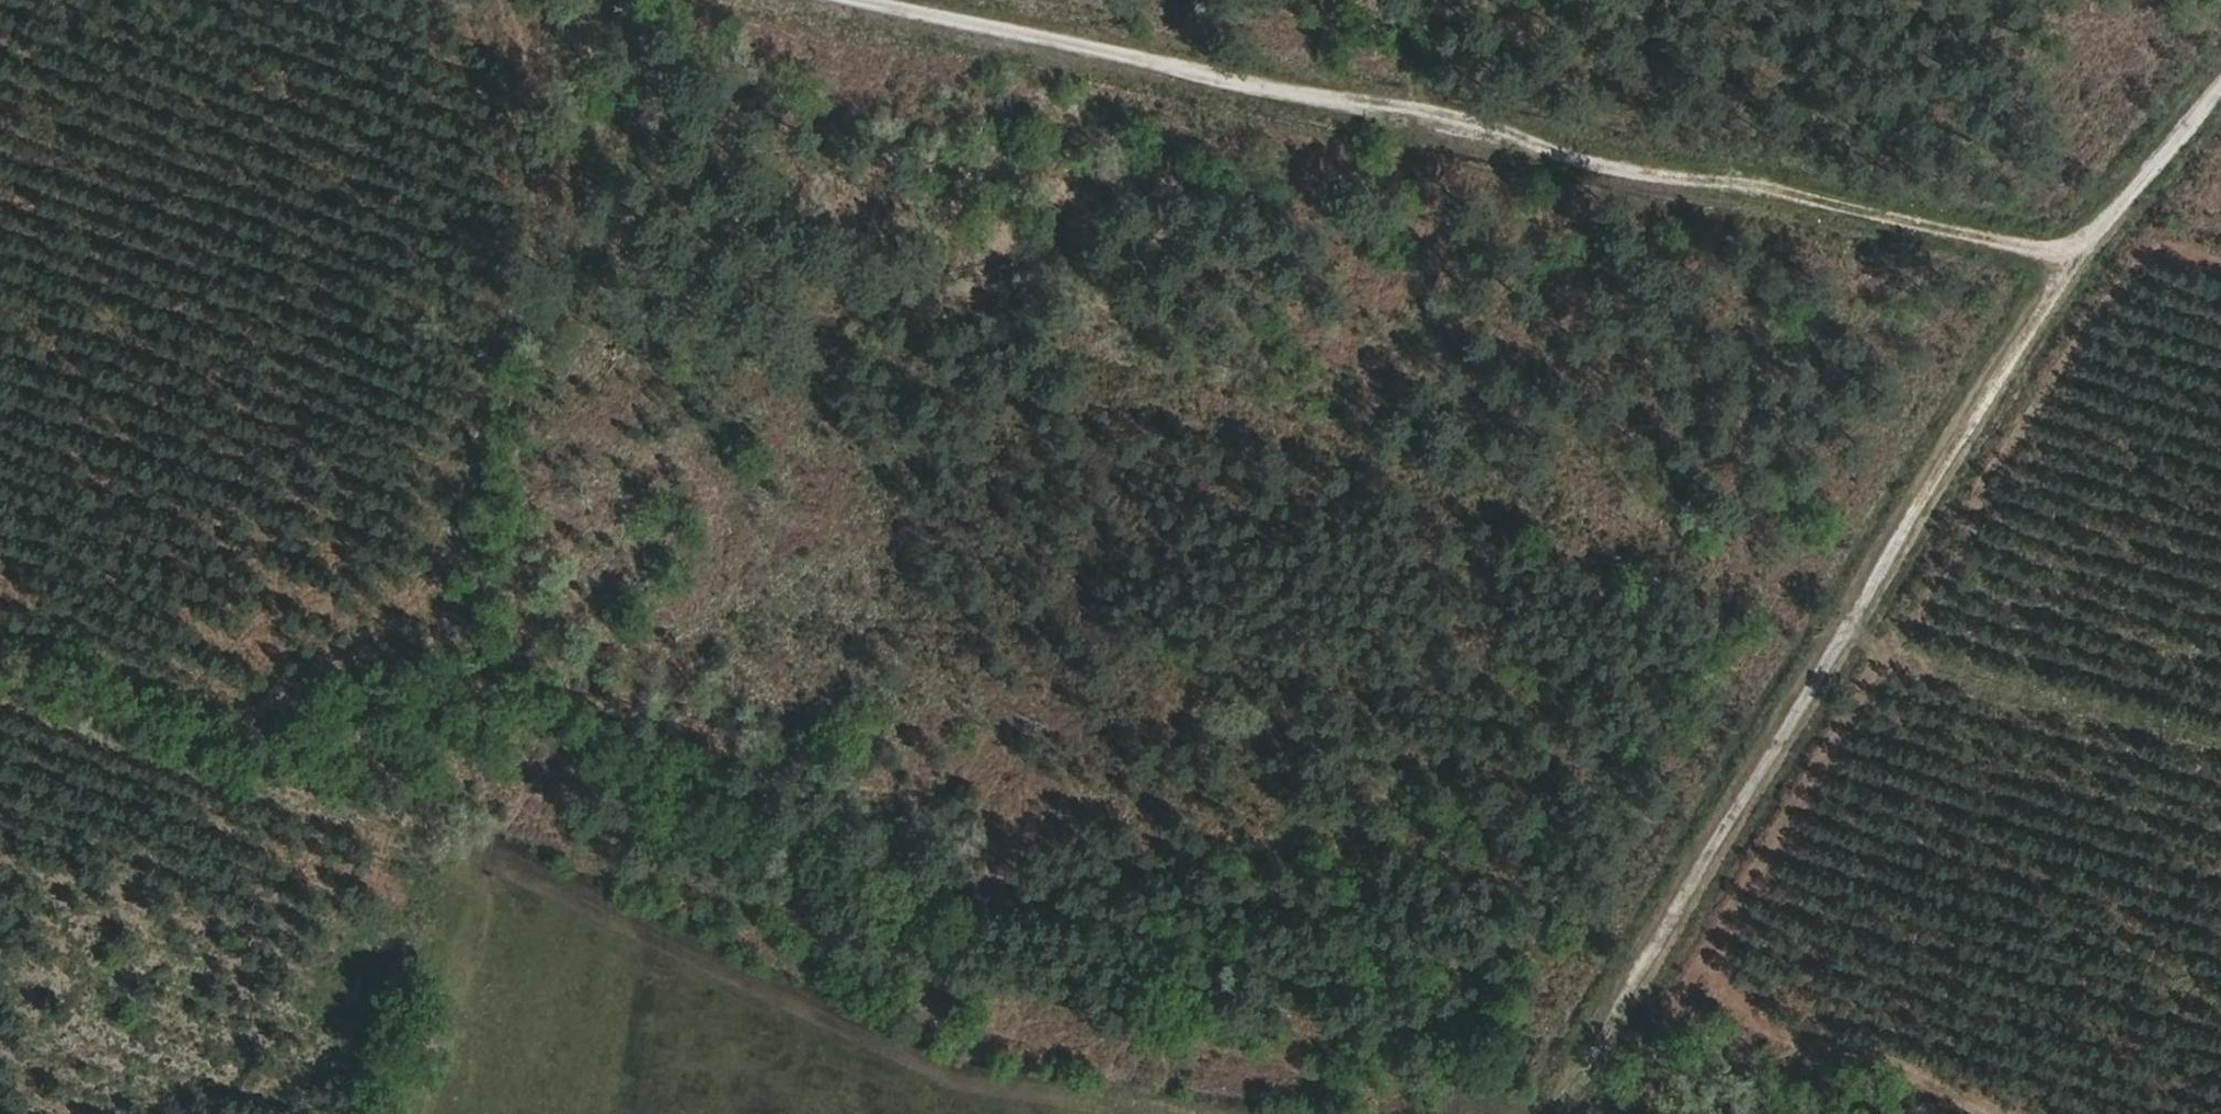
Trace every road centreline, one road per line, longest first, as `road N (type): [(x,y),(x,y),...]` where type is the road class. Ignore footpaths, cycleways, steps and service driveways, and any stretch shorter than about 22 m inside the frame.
road 1 (track): [(2220,62),(2058,223),(1777,662),(1551,1113)]
road 2 (track): [(974,0),(1491,119),(2058,223)]

